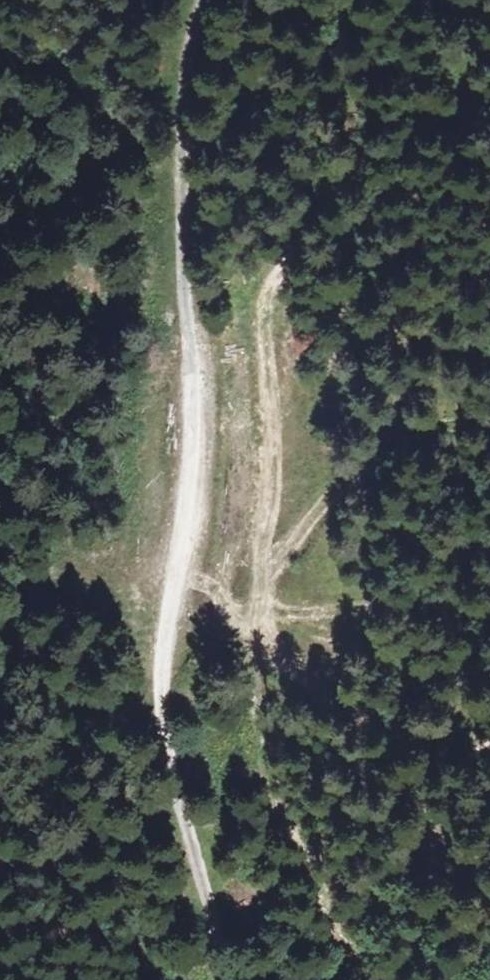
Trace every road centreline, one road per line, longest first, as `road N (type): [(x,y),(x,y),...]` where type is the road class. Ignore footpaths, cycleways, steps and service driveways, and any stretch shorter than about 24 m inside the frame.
road 1 (unclassified): [(209,0),(195,72),(188,195),(192,444),(164,666),(169,749),(236,979)]

